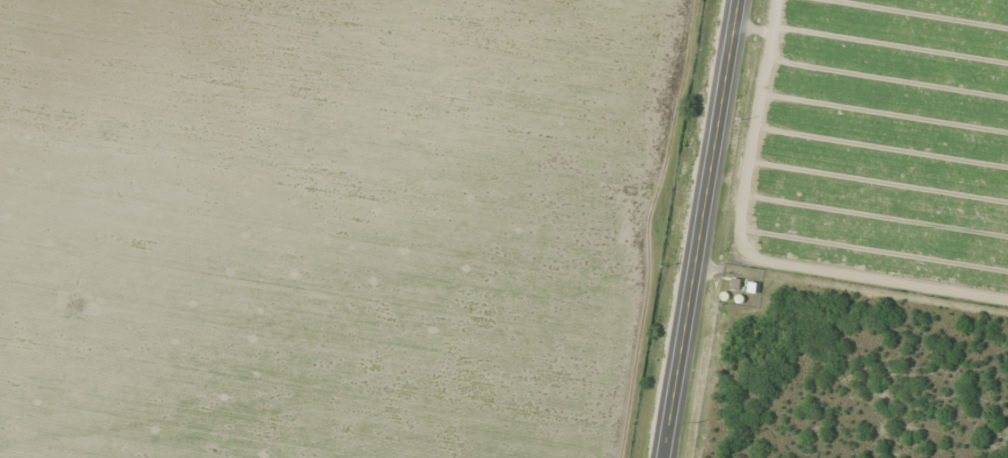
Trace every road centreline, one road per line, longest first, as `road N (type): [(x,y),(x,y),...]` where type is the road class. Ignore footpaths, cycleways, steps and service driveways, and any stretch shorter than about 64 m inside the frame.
road 1 (secondary): [(662,457),(737,0)]

